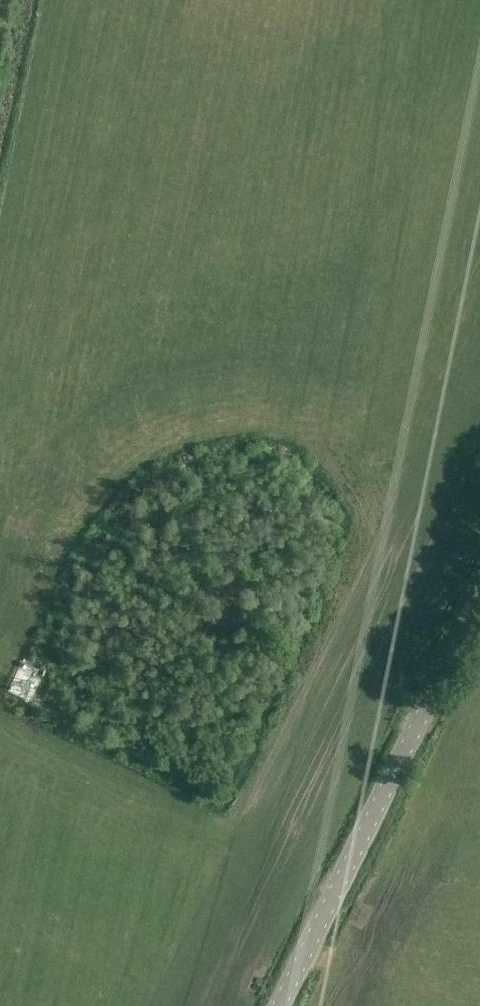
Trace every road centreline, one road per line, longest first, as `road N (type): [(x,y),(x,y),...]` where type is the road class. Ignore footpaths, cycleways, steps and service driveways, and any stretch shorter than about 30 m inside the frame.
road 1 (tertiary): [(280,1005),(479,601)]

